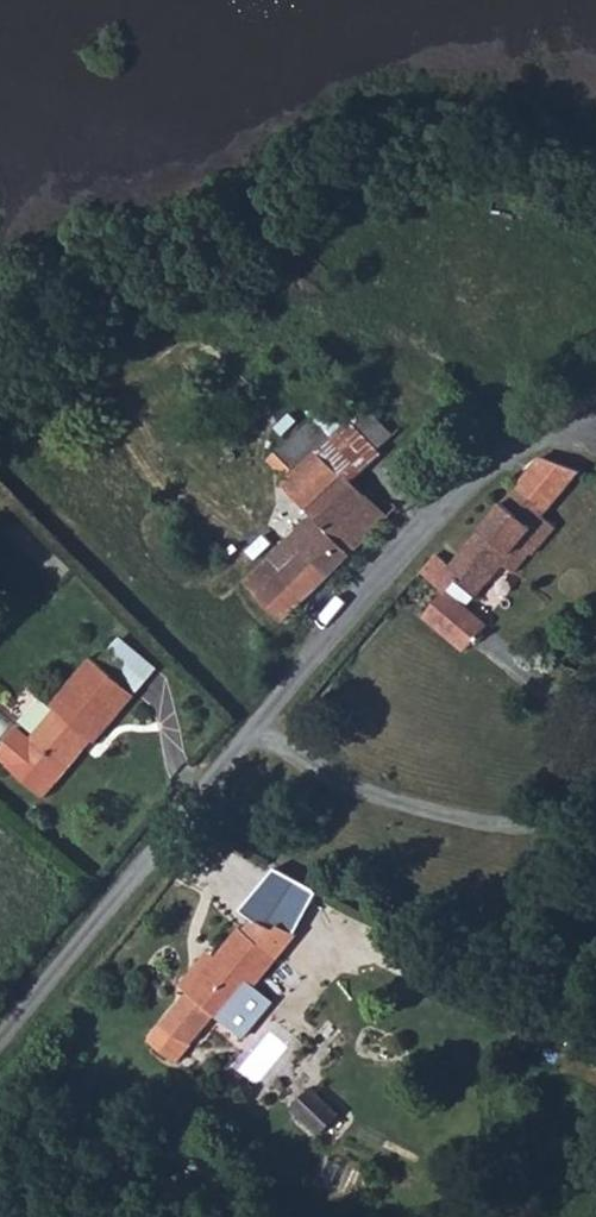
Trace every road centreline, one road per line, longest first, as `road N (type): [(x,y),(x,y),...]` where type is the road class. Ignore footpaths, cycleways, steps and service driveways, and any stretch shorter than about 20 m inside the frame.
road 1 (unclassified): [(0,1047),(385,566),(450,498),(529,440),(595,416)]

